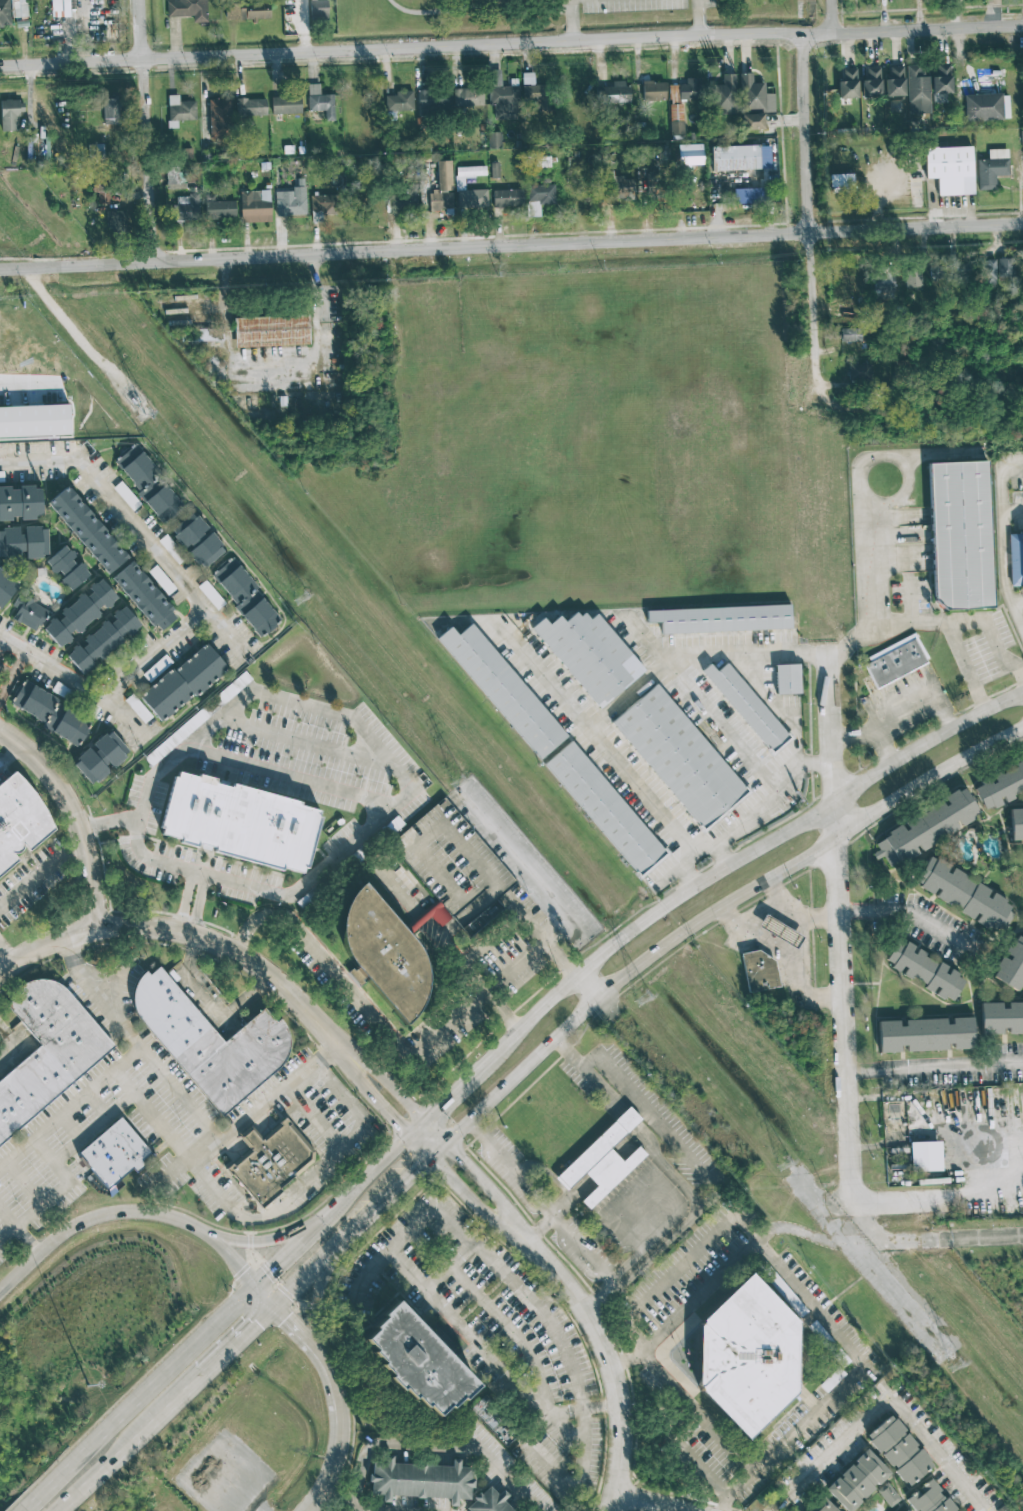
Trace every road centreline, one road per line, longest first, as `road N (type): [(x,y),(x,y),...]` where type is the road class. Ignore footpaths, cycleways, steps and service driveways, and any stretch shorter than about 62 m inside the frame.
road 1 (tertiary): [(0,269),(1022,222)]
road 2 (residential): [(0,65),(1022,24)]
road 3 (secondary): [(1022,699),(732,864),(622,939),(424,1128)]
road 4 (secondary): [(442,1147),(645,961),(1022,733)]
road 5 (residential): [(830,659),(856,1206),(873,1238)]
road 6 (residential): [(0,975),(98,926),(148,921),(193,931),(274,977),(424,1128)]
road 7 (residential): [(424,1128),(582,1305),(617,1381),(610,1510)]
road 8 (residential): [(802,32),(820,394)]
road 9 (secondary): [(254,1286),(19,1510)]
road 10 (primary): [(207,1230),(152,1211),(95,1215),(0,1298)]
road 11 (secondary): [(272,1306),(442,1147)]
road 12 (residential): [(96,927),(83,835),(68,793),(44,758),(0,729)]
road 13 (secondary): [(424,1128),(254,1286)]
road 14 (residential): [(141,59),(152,262)]
road 15 (secondary): [(58,1510),(202,1373)]
road 16 (secondary): [(346,1200),(304,1233),(273,1240),(207,1230)]
road 17 (secondary): [(324,1364),(313,1305),(338,1240)]
road 18 (primary): [(338,1410),(318,1354),(272,1306)]

